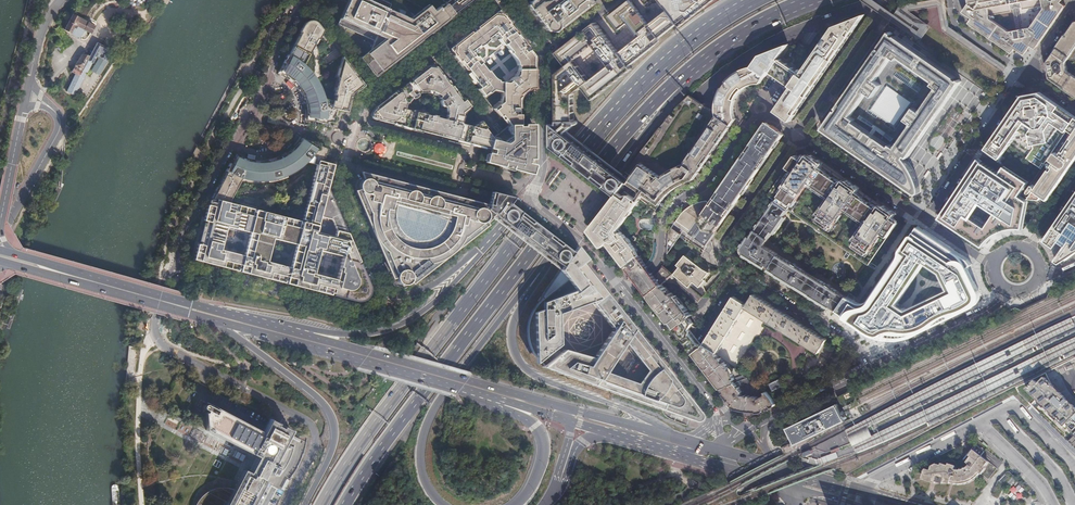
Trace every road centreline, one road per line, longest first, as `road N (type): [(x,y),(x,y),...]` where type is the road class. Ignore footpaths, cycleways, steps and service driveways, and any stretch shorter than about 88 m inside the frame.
road 1 (motorway): [(346,504),(416,399),(634,125),(706,62)]
road 2 (motorway): [(616,111),(318,504)]
road 3 (residential): [(284,504),(314,447),(311,427),(157,339),(154,319),(175,265)]
road 4 (primary): [(310,337),(12,254)]
road 5 (primary): [(206,320),(474,393)]
road 6 (motorway): [(440,504),(420,474),(424,425),(538,270)]
road 7 (residential): [(624,292),(661,257),(666,214),(707,184),(753,119),(774,119),(798,135)]
road 8 (motorway): [(674,437),(524,367),(513,328),(538,270)]
road 9 (primary): [(569,409),(310,337)]
road 10 (motorway): [(538,270),(706,62)]
road 11 (motorway): [(206,320),(327,411),(333,443),(303,504)]
road 12 (unclassified): [(381,293),(371,308),(354,313),(175,265)]
road 13 (motorway): [(494,236),(410,319),(368,334),(310,337)]
road 14 (unclassified): [(373,92),(362,102),(338,185),(381,293)]
road 15 (residential): [(890,0),(753,51),(702,98)]
road 16 (residential): [(541,126),(540,175),(529,200),(624,292)]
road 17 (primary): [(9,265),(206,320)]
road 18 (motorway): [(756,0),(686,42),(616,111)]
road 19 (residential): [(1025,73),(925,220)]
road 20 (motorway): [(616,111),(494,236)]
road 21 (residential): [(798,135),(722,242),(727,264),(742,273)]
road 22 (residential): [(893,0),(798,135)]
road 23 (residential): [(742,273),(844,337),(872,366)]
road 24 (residential): [(872,366),(992,309),(1010,290)]
road 25 (residential): [(234,144),(258,108),(285,30),(303,6)]
road 26 (motorway): [(474,393),(530,422),(541,439),(537,474),(516,504)]
road 27 (residential): [(925,220),(798,135)]
road 28 (residential): [(624,292),(715,403)]
road 29 (unclassified): [(0,236),(58,131),(53,109)]
road 30 (residential): [(175,265),(180,241),(234,144)]
road 31 (motorway): [(494,236),(429,287),(381,293)]
road 32 (motorway): [(706,62),(811,0)]
road 33 (residential): [(765,420),(872,366)]

